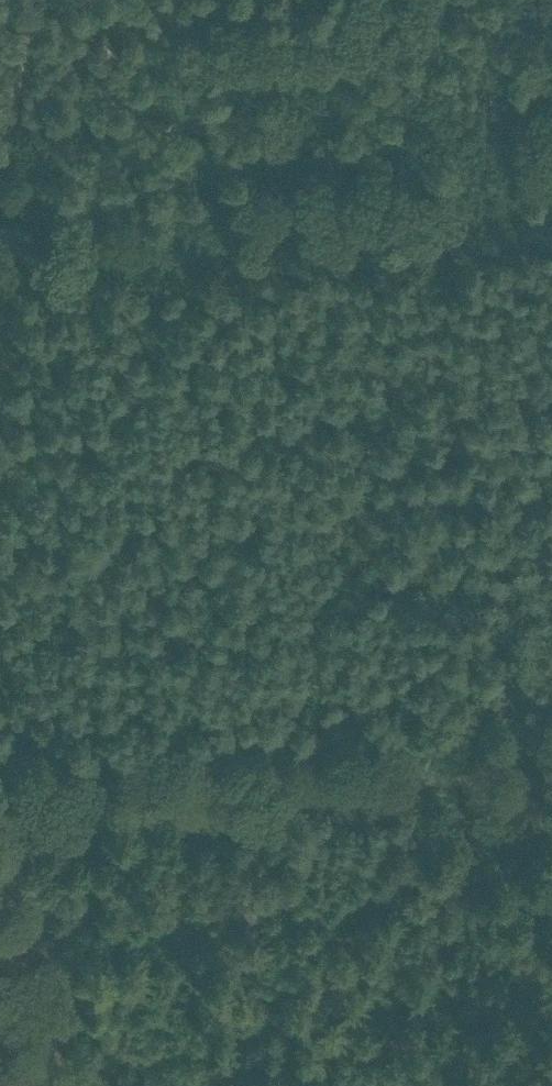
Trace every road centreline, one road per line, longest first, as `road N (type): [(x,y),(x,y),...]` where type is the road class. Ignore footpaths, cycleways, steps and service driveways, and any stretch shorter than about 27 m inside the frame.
road 1 (track): [(0,809),(163,798),(490,810),(551,796)]
road 2 (track): [(0,261),(551,214)]
road 3 (track): [(0,940),(42,1085)]

